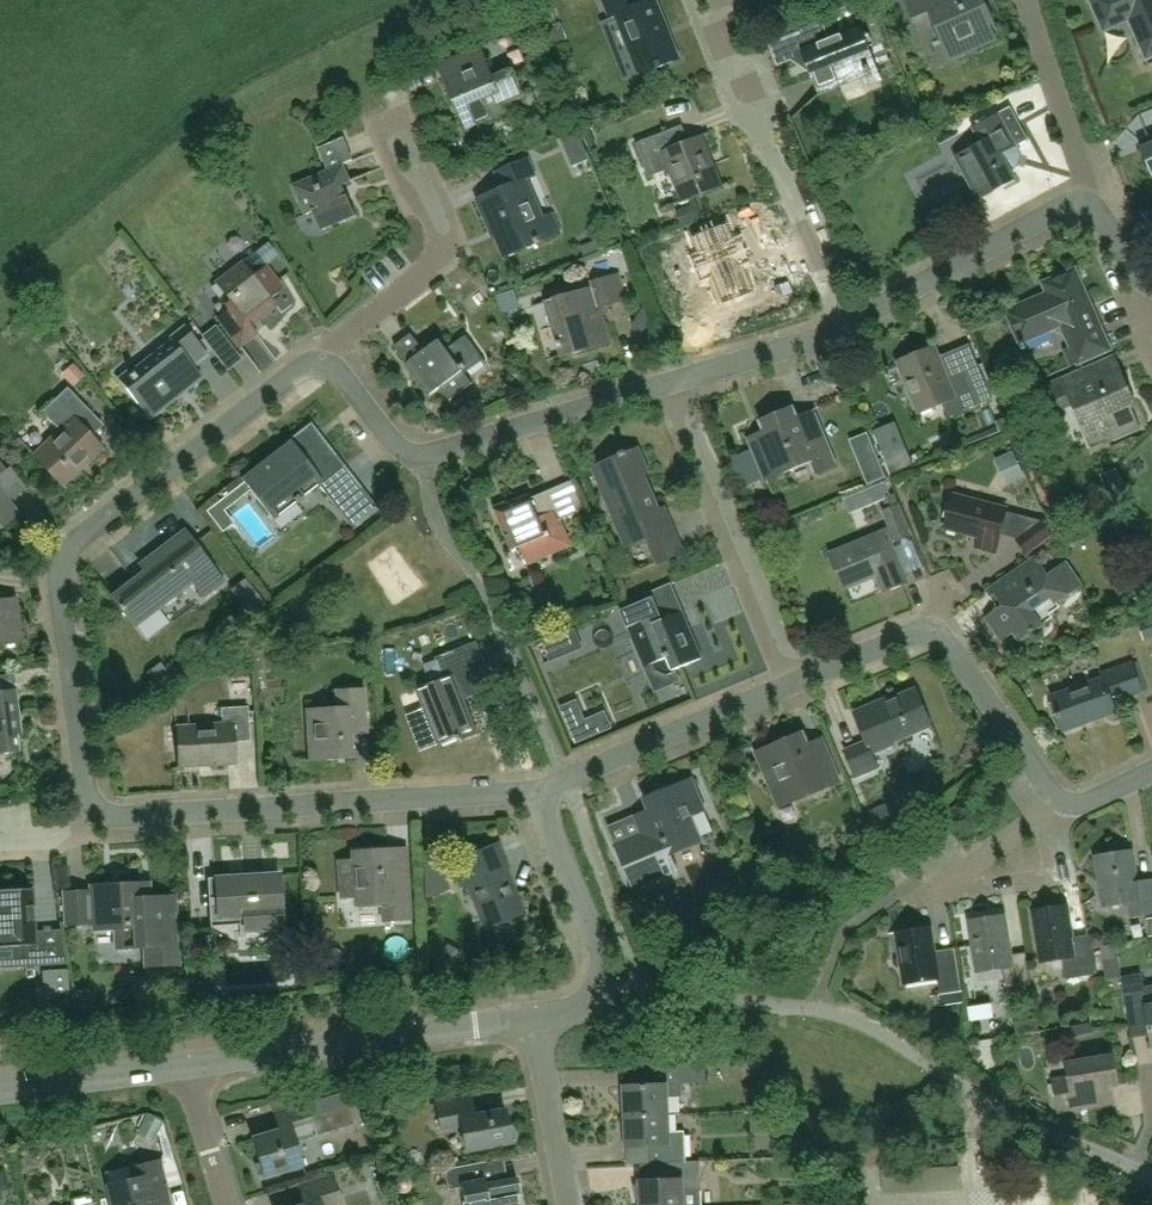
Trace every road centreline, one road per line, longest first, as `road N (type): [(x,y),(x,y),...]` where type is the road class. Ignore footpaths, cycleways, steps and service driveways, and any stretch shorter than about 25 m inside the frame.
road 1 (residential): [(322,363),(298,371),(67,553),(60,596),(85,785),(98,812)]
road 2 (residential): [(98,812),(127,817),(535,791)]
road 3 (residential): [(669,383),(423,454),(396,445),(343,375),(322,363)]
road 4 (residential): [(796,682),(908,635),(942,637),(1060,800)]
road 5 (residential): [(846,326),(708,0)]
road 6 (unclassified): [(195,1066),(535,1018)]
road 7 (residential): [(796,682),(669,383)]
road 8 (residential): [(322,363),(444,254),(441,213),(396,107)]
road 9 (residential): [(535,1018),(590,1001),(605,965),(535,791)]
road 10 (residential): [(535,791),(796,682)]
road 11 (residential): [(1090,204),(1061,208),(846,326)]
road 12 (residential): [(1090,204),(1027,0)]
road 13 (unclassified): [(0,1095),(195,1066)]
road 14 (residential): [(570,1204),(535,1018)]
road 15 (residential): [(846,326),(669,383)]
road 16 (residential): [(921,900),(1060,800)]
road 17 (residential): [(220,1204),(195,1066)]

